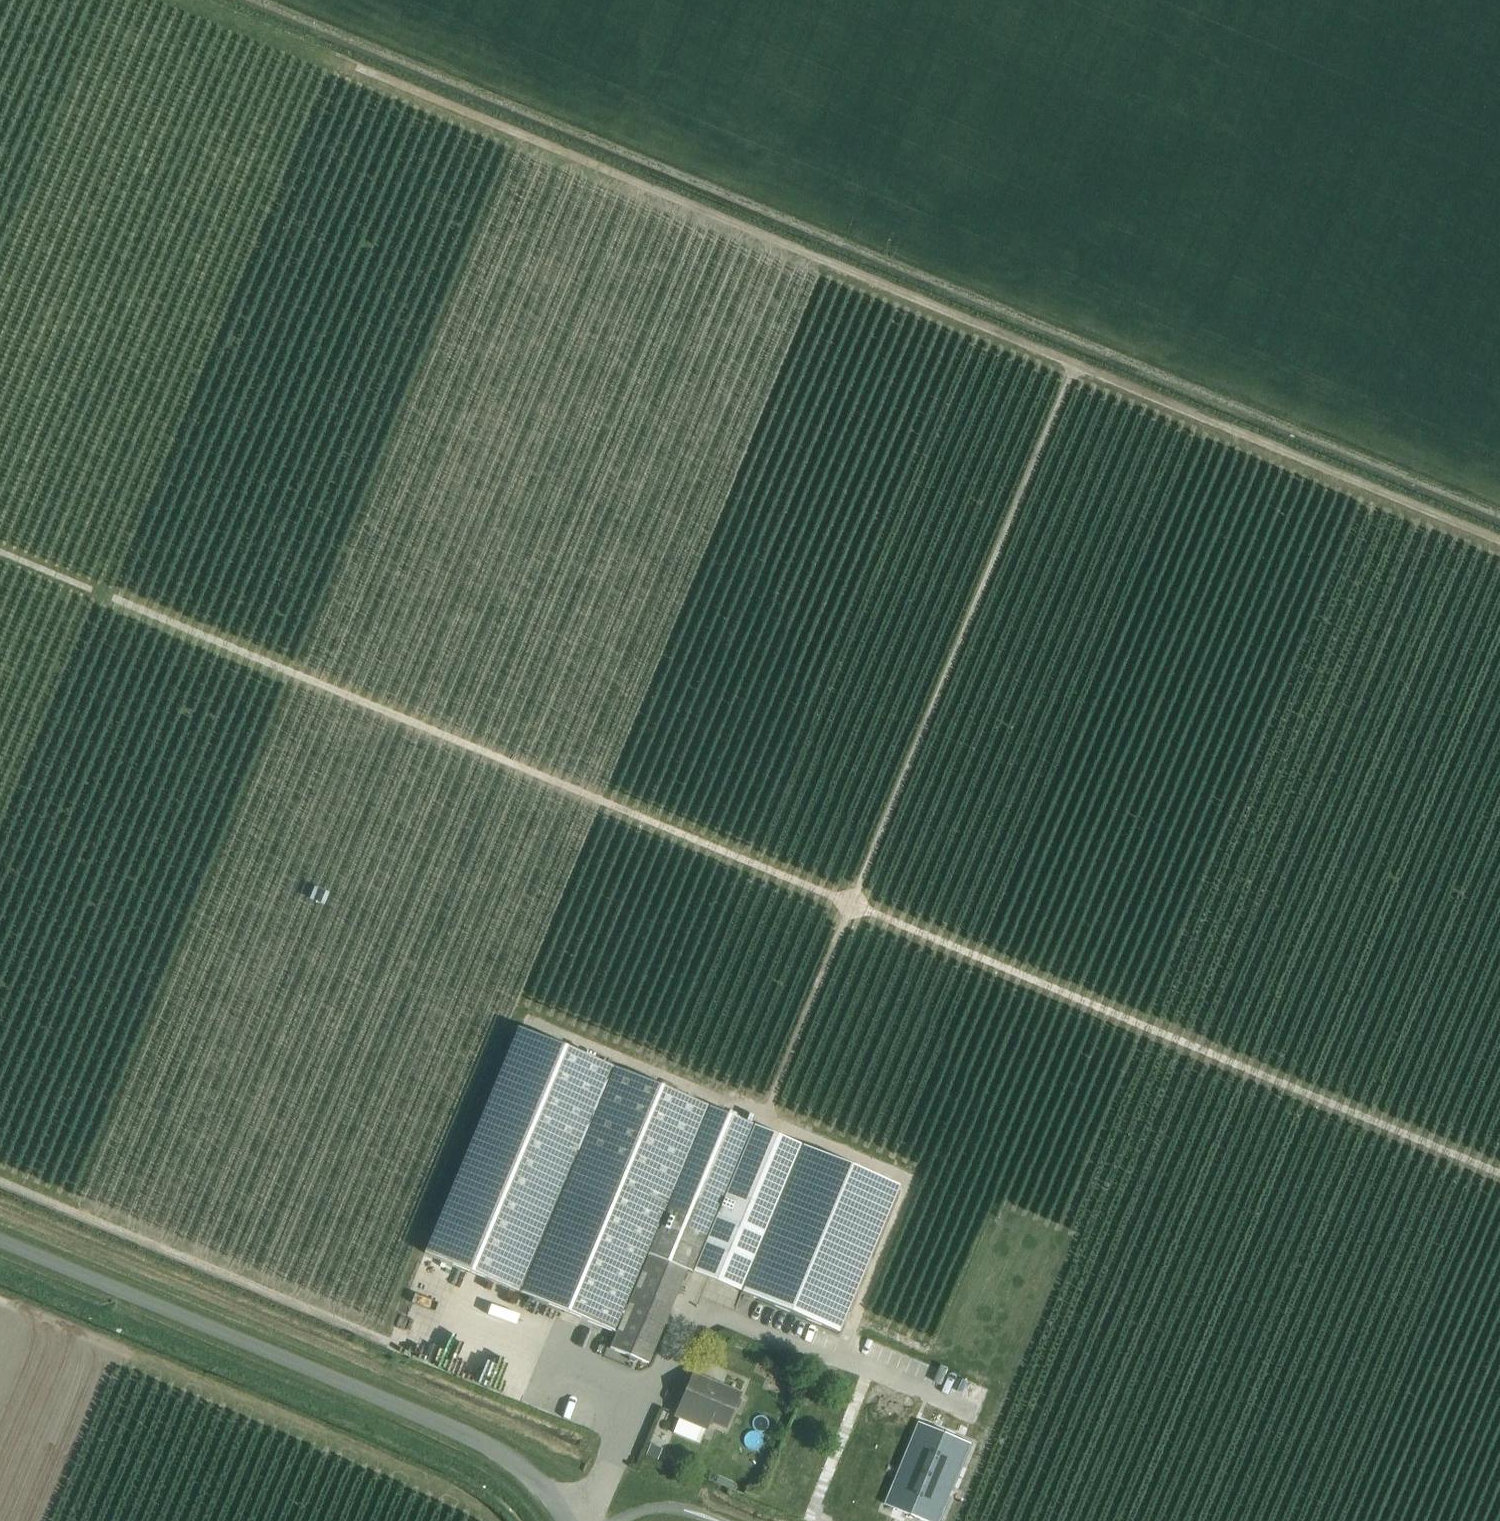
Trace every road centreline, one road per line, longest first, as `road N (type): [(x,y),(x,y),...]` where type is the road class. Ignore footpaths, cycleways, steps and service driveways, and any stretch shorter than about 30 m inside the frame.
road 1 (unclassified): [(573,1520),(523,1462),(0,1244)]

